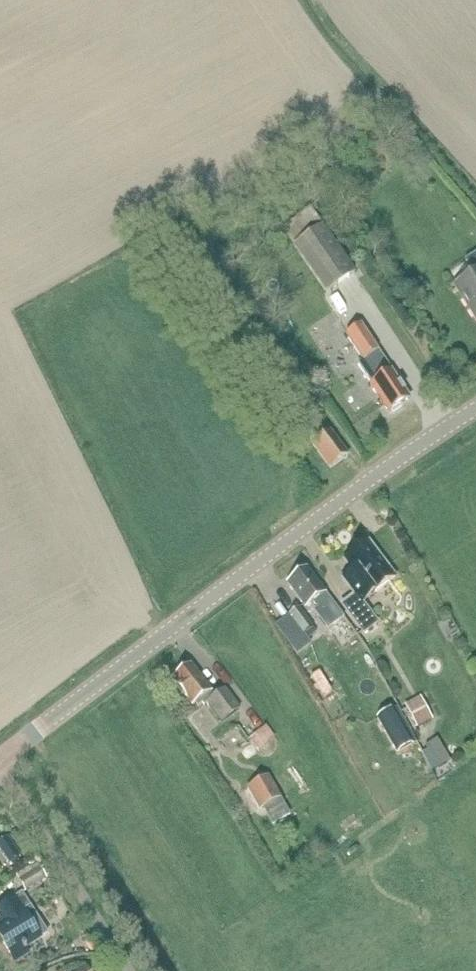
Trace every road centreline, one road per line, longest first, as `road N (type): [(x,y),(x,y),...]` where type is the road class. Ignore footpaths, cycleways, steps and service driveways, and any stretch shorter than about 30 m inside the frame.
road 1 (tertiary): [(0,758),(475,409)]

